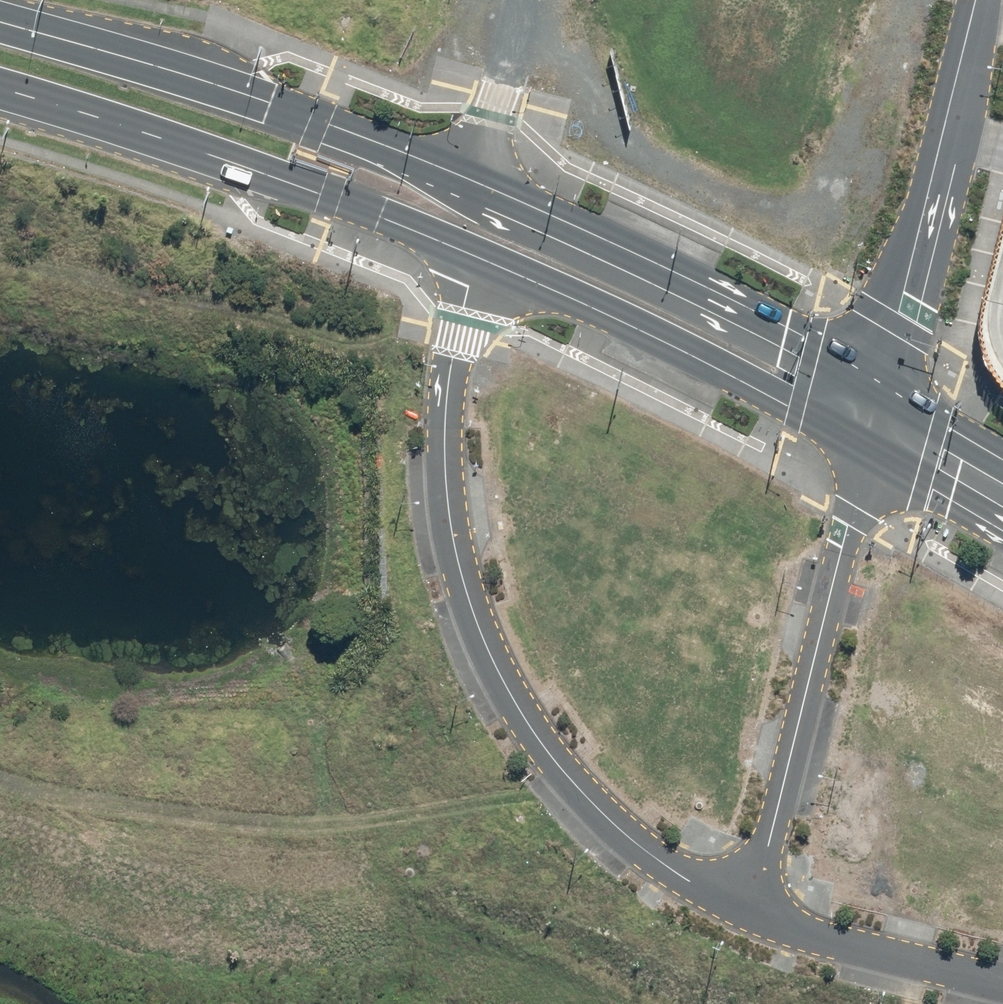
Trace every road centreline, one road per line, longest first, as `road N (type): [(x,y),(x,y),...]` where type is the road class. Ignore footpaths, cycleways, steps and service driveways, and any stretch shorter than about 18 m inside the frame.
road 1 (residential): [(759,900),(649,853),(575,792),(482,647),(442,496),(441,425),(474,255)]
road 2 (track): [(575,792),(365,824),(288,824),(165,813),(0,782)]
road 3 (secondary): [(474,255),(382,212),(225,156),(0,90)]
road 4 (secondary): [(0,21),(270,99),(464,183)]
road 5 (residential): [(862,449),(759,900)]
road 6 (secondary): [(464,183),(647,264),(880,384)]
road 7 (track): [(0,262),(349,339),(453,350)]
road 8 (secondary): [(862,449),(675,347),(474,255)]
road 9 (unclassified): [(973,0),(880,384)]
road 10 (residential): [(1002,974),(759,900)]
road 11 (residential): [(464,183),(526,0)]
road 12 (secondary): [(1002,527),(862,449)]
road 13 (secondary): [(880,384),(1002,455)]

